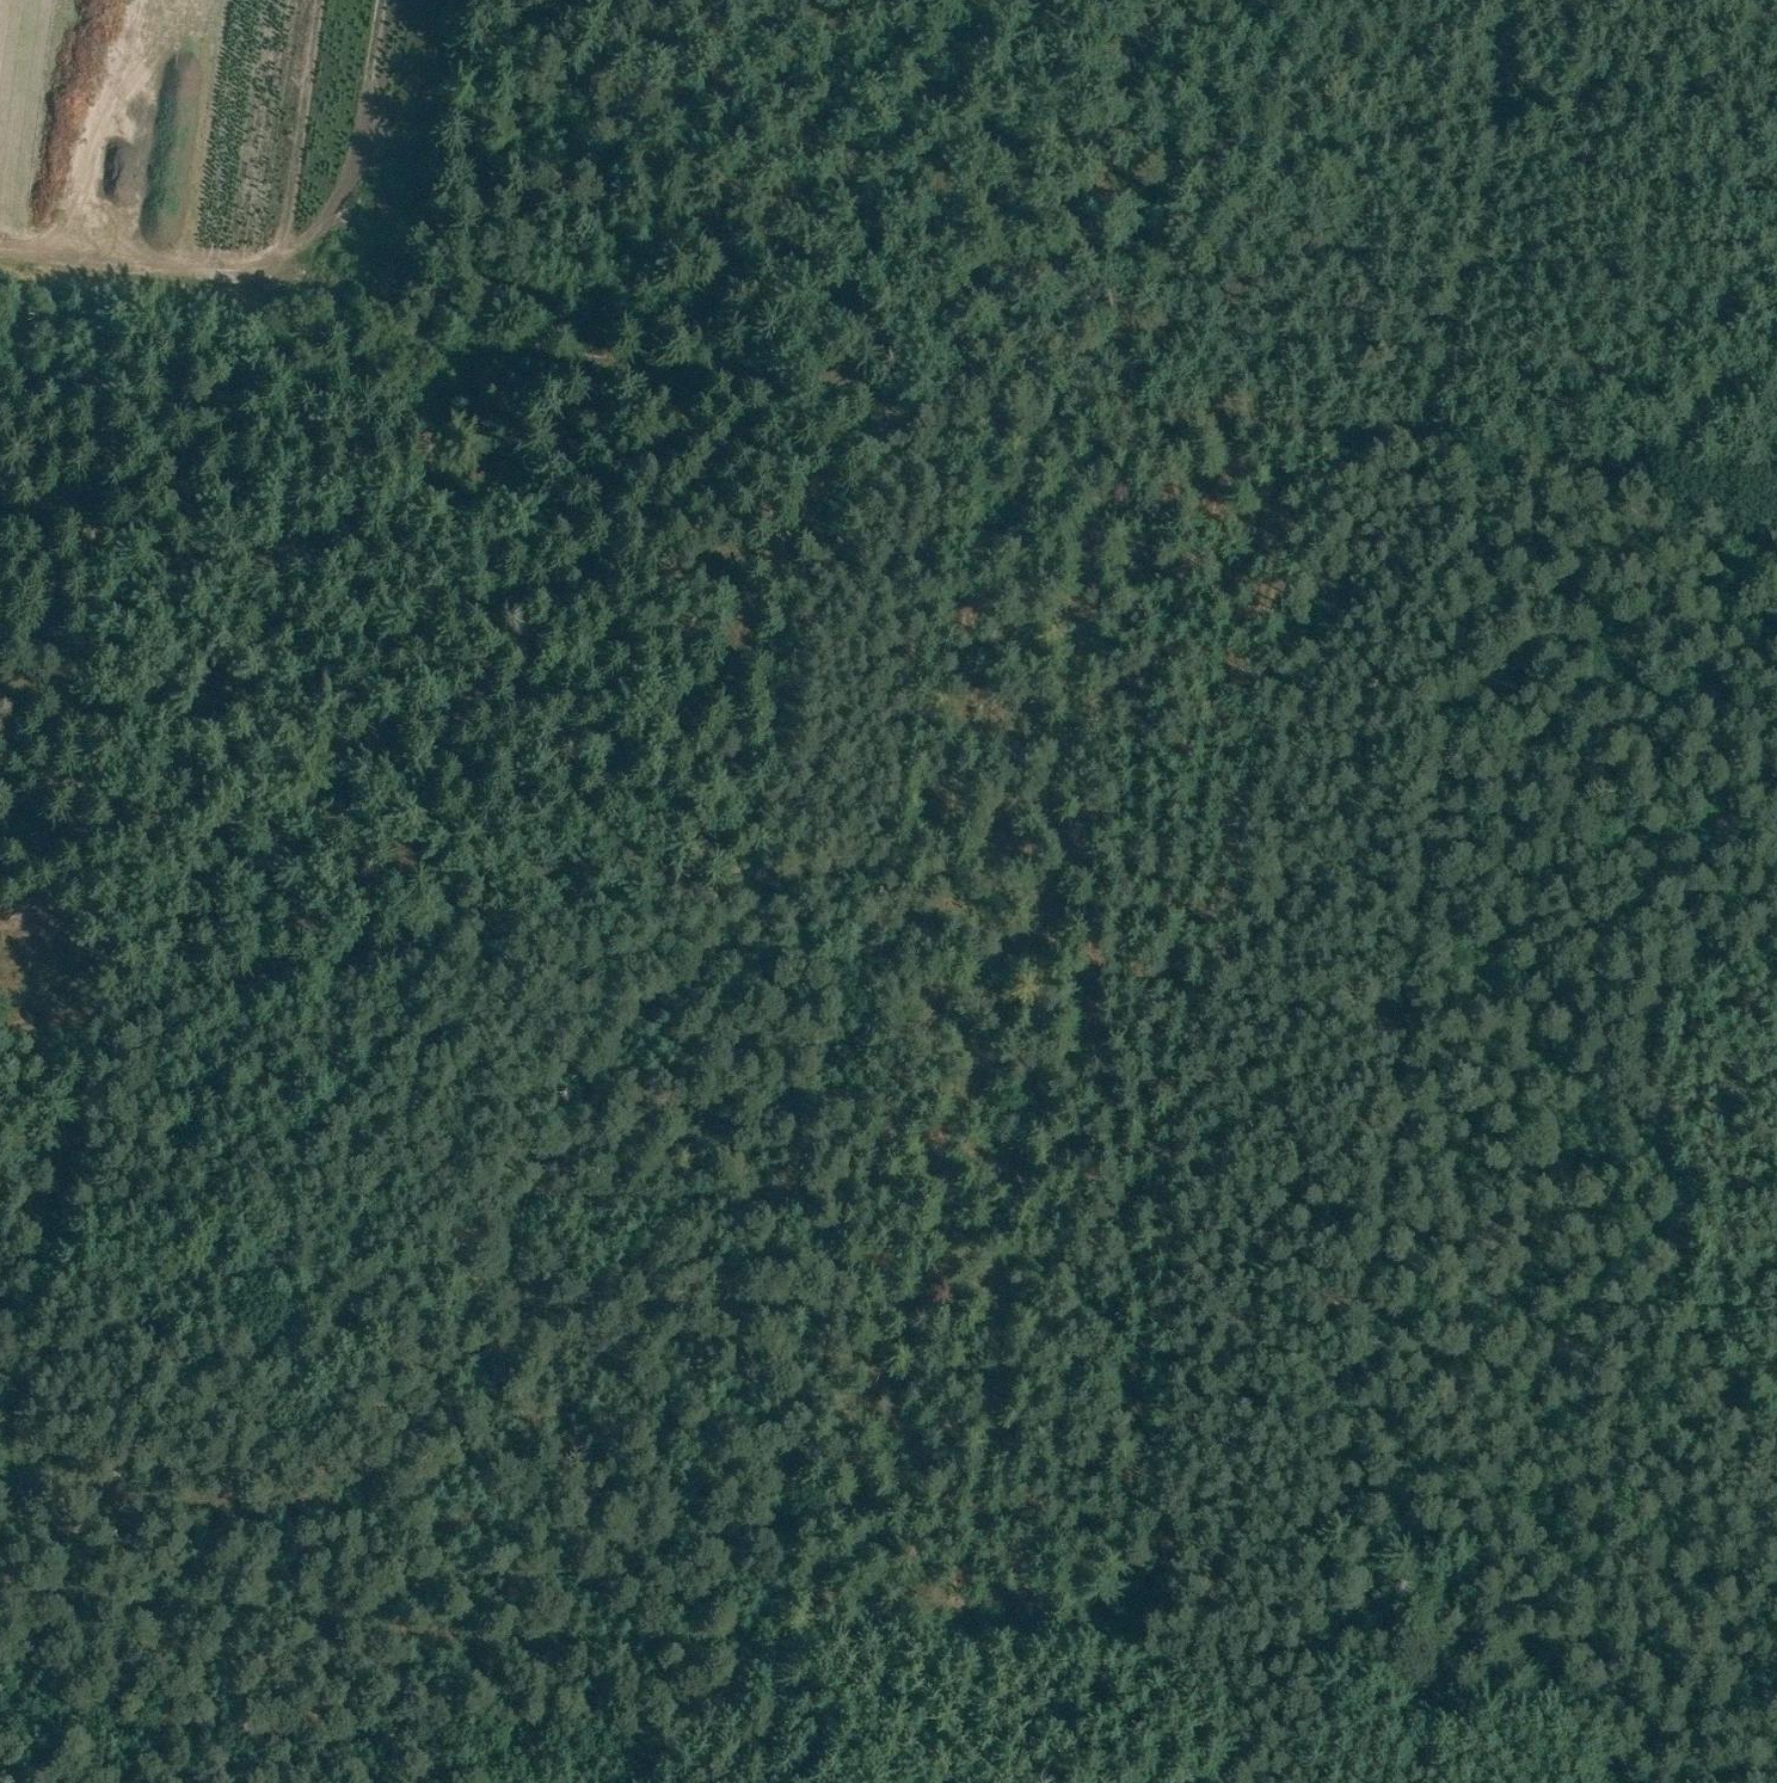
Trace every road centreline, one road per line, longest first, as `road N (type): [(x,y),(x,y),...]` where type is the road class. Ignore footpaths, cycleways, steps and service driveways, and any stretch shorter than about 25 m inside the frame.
road 1 (track): [(0,1711),(303,1727),(518,1751),(1498,1782)]
road 2 (track): [(1776,470),(1686,481),(1425,454),(1429,392),(1482,247),(1510,0)]

